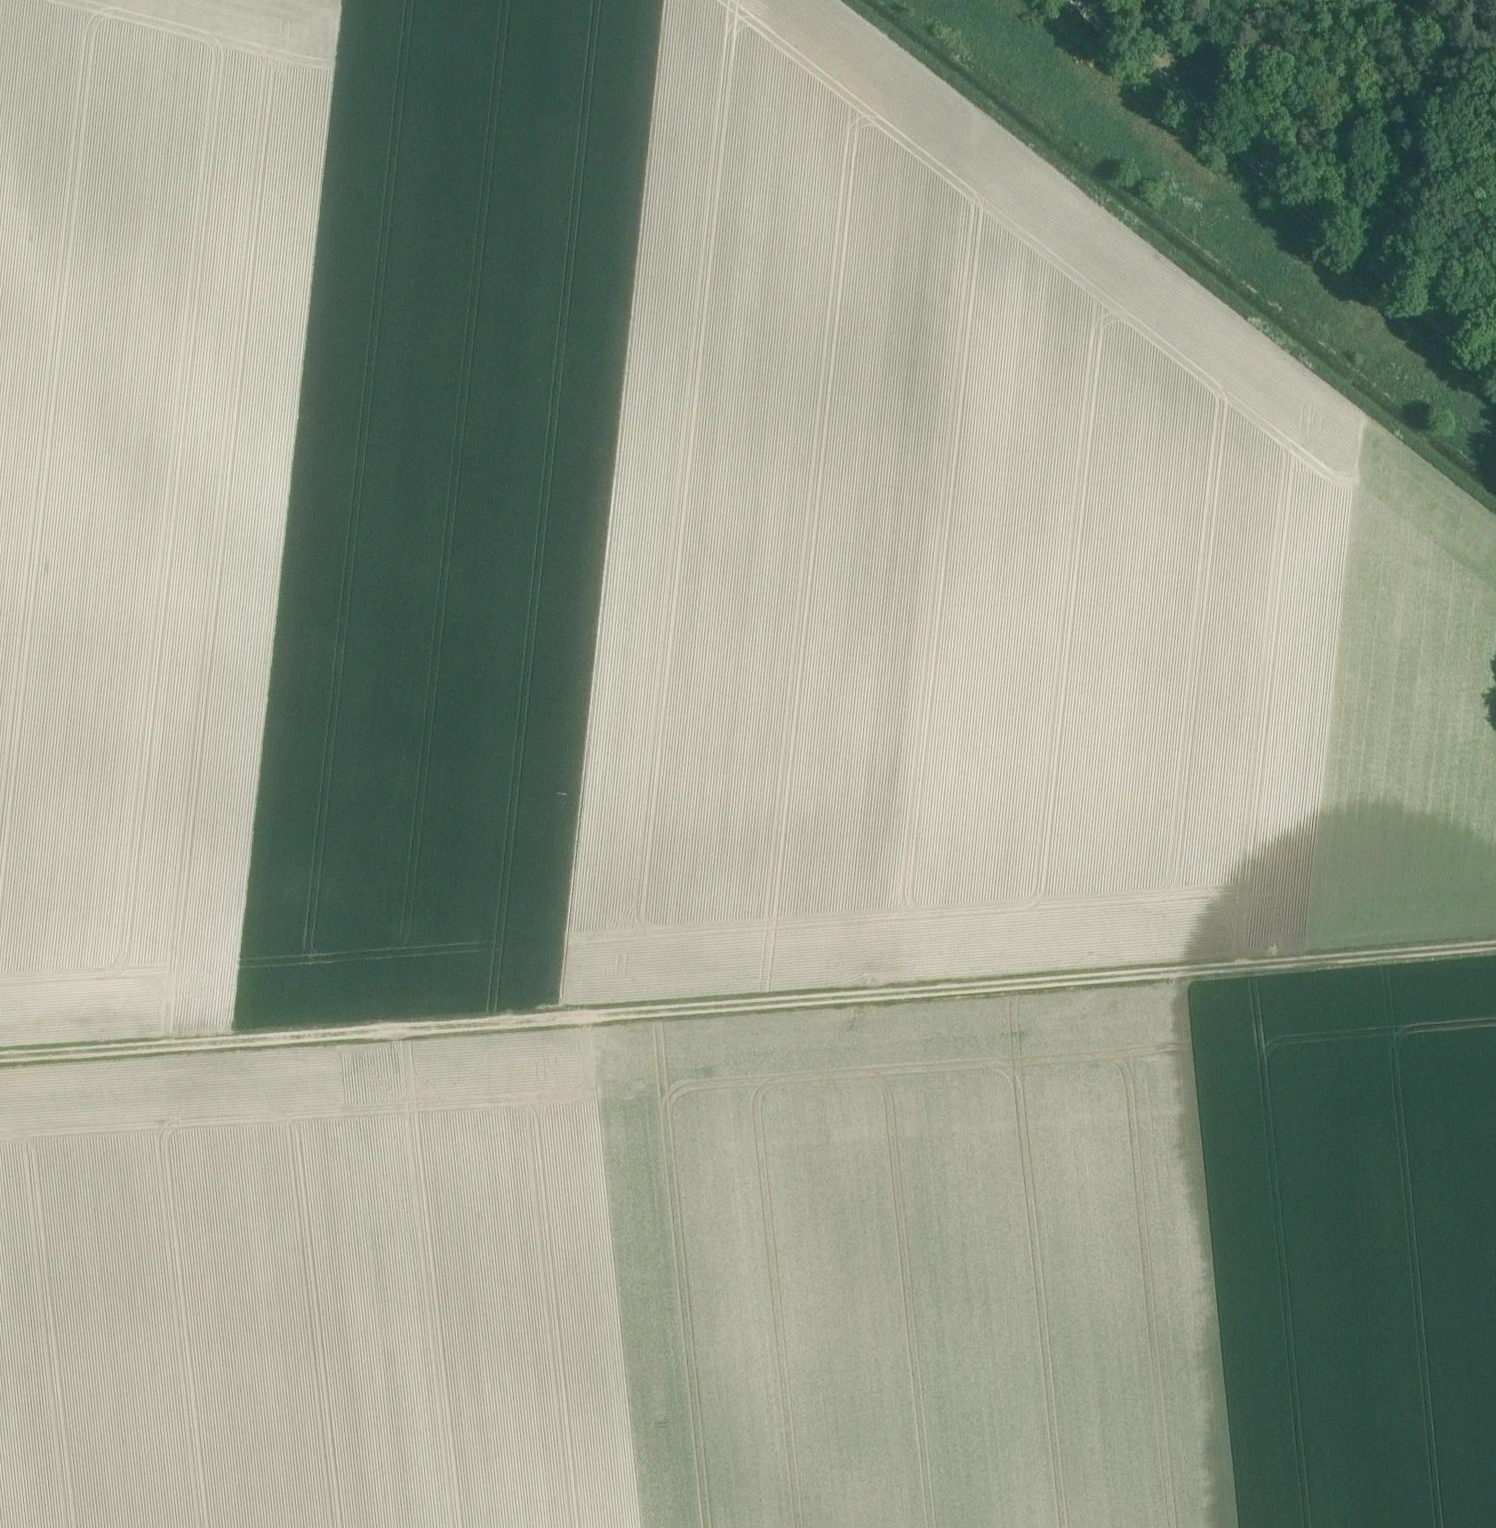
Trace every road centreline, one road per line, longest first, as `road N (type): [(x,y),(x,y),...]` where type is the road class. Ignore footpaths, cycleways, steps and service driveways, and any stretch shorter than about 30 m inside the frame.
road 1 (track): [(0,1045),(1495,943)]
road 2 (track): [(1495,380),(1073,0)]

